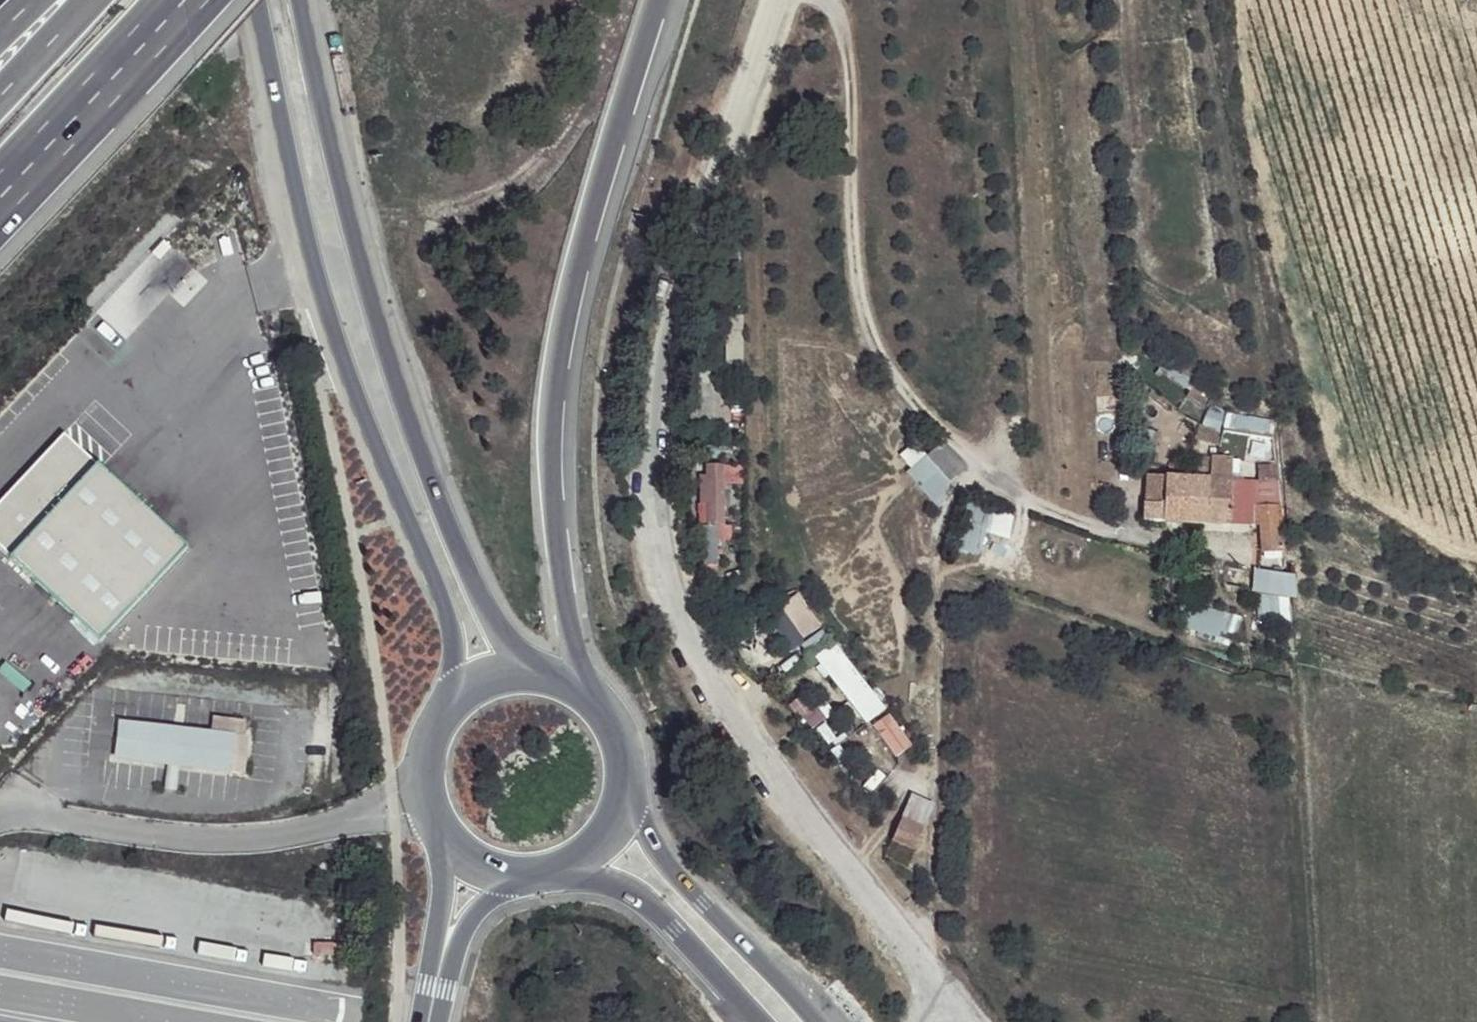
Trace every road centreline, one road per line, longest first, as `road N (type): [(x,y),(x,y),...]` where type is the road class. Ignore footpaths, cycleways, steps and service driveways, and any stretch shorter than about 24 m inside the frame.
road 1 (residential): [(782,0),(664,345),(654,507),(718,682),(940,1013)]
road 2 (primary): [(243,0),(311,288),(400,514),(453,623),(458,670),(445,723)]
road 3 (motorway): [(594,702),(575,653),(557,507),(557,389),(583,256),(668,0)]
road 4 (primary): [(536,677),(509,649),(461,554),(375,322),(304,0)]
road 5 (track): [(1129,530),(1006,484),(914,392),(869,298),(867,98),(837,0)]
road 6 (primary): [(810,1021),(669,875),(626,774)]
road 7 (primary): [(566,865),(607,877),(645,902),(765,1021)]
road 8 (secondary): [(448,830),(424,1021)]
road 9 (motorway): [(53,140),(184,0)]
road 10 (secondary): [(433,1021),(473,922),(495,896),(533,872)]
road 11 (motorway): [(90,0),(0,96)]

